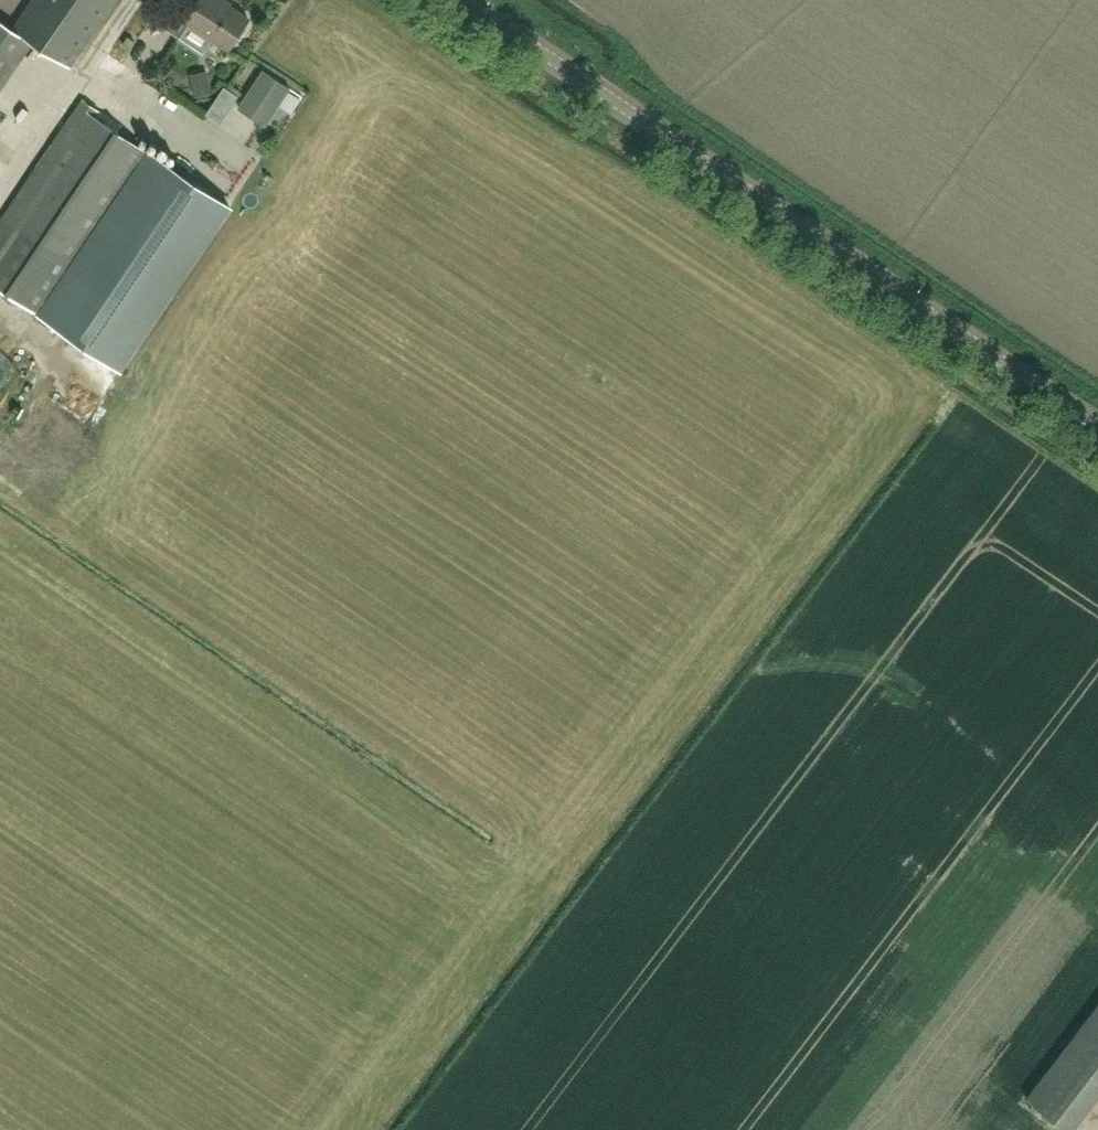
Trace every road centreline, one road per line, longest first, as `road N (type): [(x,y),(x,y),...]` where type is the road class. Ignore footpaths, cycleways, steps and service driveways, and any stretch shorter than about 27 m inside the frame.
road 1 (tertiary): [(1097,424),(455,0)]

